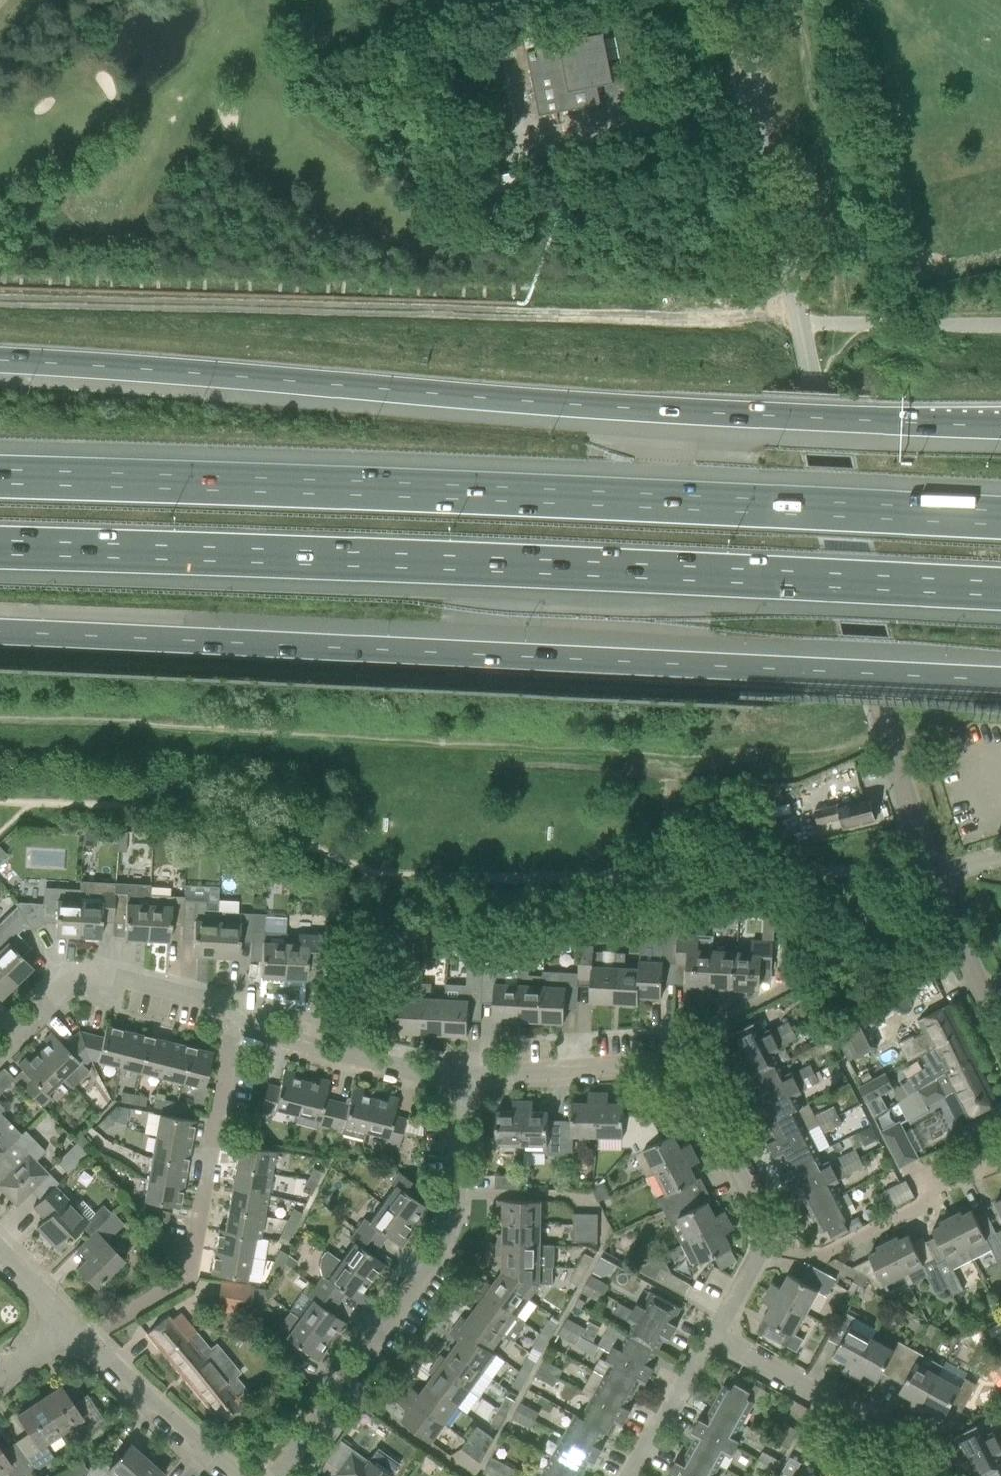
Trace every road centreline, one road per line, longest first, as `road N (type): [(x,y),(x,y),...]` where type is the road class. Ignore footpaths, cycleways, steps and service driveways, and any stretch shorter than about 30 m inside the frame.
road 1 (trunk): [(1000,427),(0,361)]
road 2 (trunk): [(0,634),(1000,682)]
road 3 (motorway): [(0,549),(1000,592)]
road 4 (motorway): [(1000,519),(0,477)]
road 5 (track): [(0,303),(800,326)]
road 6 (unclassified): [(930,872),(874,691),(800,326)]
road 7 (residential): [(276,1475),(447,1239),(458,1185),(458,1081)]
road 8 (residential): [(72,1329),(101,1324),(186,1276),(231,1026)]
road 9 (unclassified): [(735,0),(800,326)]
road 10 (residential): [(0,1047),(80,978),(116,977),(204,999),(231,1026)]
road 11 (residential): [(763,1242),(823,1255),(921,1206),(925,1190),(1000,1156)]
road 12 (residential): [(911,1475),(893,1442),(862,1416),(713,1336)]
road 13 (residential): [(231,1026),(458,1081)]
road 14 (residential): [(233,1475),(72,1329)]
road 15 (residential): [(458,1081),(669,1063)]
road 16 (residential): [(669,1063),(699,1089),(751,1189),(763,1242)]
road 17 (residential): [(1000,1037),(930,872)]
road 18 (residential): [(669,1063),(680,1042),(805,978)]
road 19 (residential): [(713,1336),(630,1475)]

